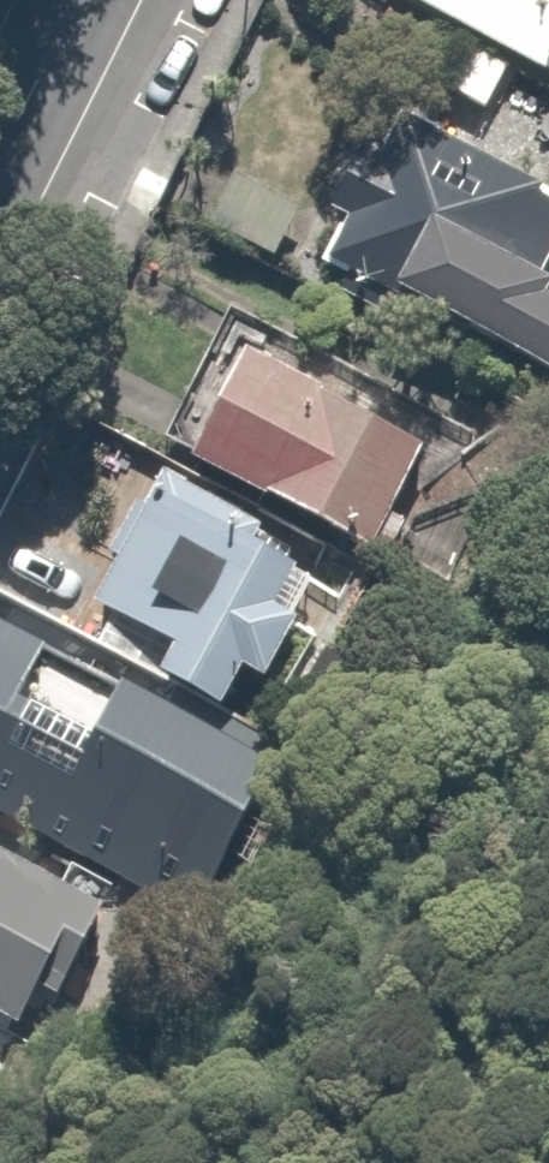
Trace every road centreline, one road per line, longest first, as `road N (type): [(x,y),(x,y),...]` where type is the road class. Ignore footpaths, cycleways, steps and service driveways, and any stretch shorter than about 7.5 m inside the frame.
road 1 (secondary): [(79,0),(0,154)]

